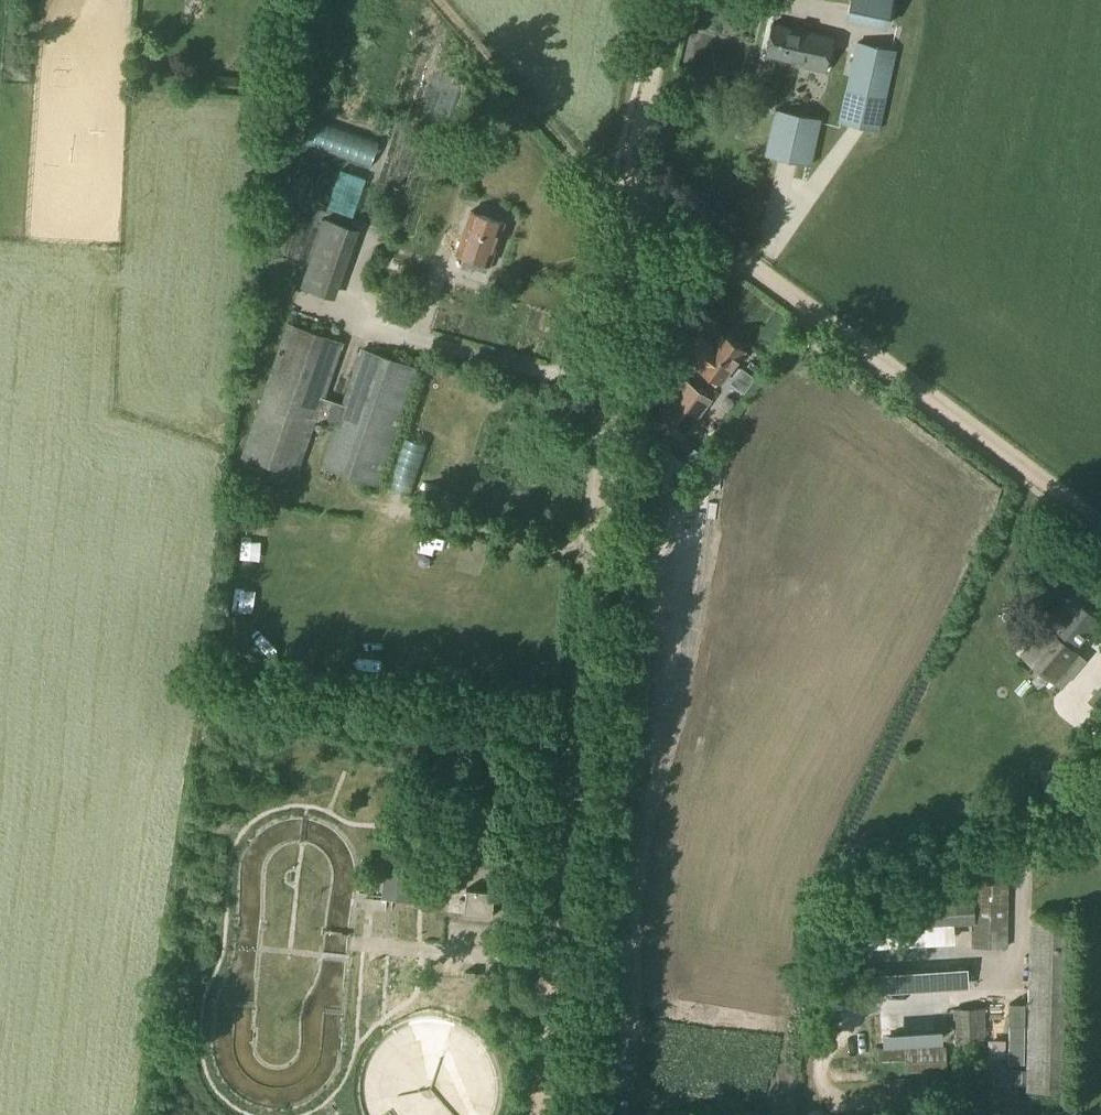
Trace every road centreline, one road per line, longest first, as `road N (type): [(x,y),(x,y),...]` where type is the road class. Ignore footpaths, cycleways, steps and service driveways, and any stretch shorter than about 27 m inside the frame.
road 1 (unclassified): [(542,1114),(630,175)]
road 2 (unclassified): [(1100,522),(630,175)]
road 3 (track): [(435,0),(573,162),(615,185)]
road 4 (unclassified): [(630,175),(672,0)]

